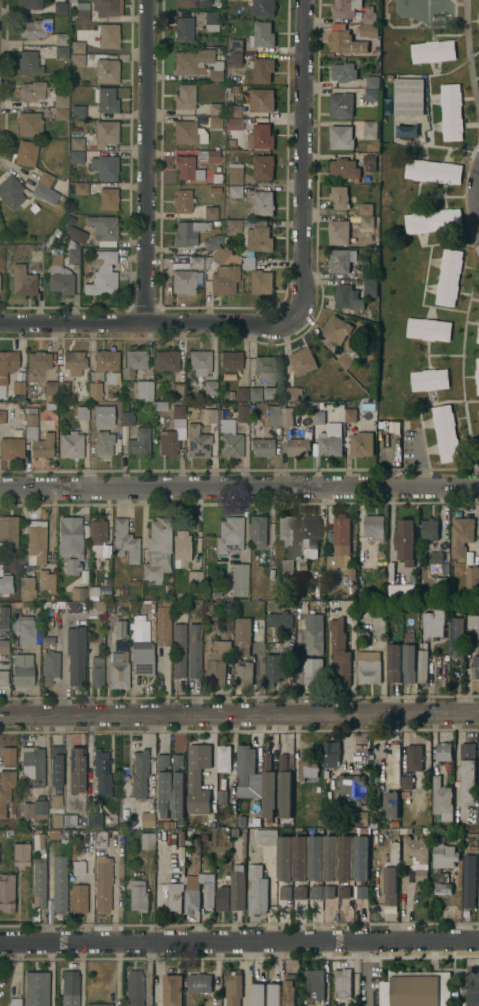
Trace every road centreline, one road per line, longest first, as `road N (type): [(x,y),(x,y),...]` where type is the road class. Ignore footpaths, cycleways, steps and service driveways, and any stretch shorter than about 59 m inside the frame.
road 1 (residential): [(0,487),(478,484)]
road 2 (tertiary): [(0,716),(478,714)]
road 3 (residential): [(0,941),(478,939)]
road 4 (residential): [(148,0),(144,324)]
road 5 (residential): [(305,0),(297,308)]
road 6 (residential): [(0,324),(270,324),(297,308)]
road 7 (residential): [(463,0),(478,120)]

